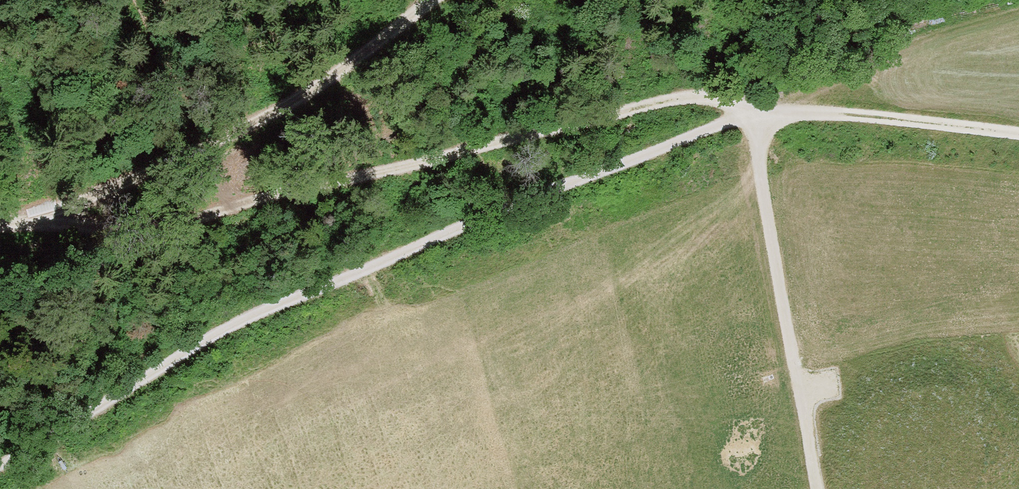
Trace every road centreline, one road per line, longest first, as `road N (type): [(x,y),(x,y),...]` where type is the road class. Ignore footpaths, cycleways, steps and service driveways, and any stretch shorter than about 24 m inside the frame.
road 1 (track): [(750,124),(236,327),(0,475)]
road 2 (track): [(750,124),(720,96),(566,118),(299,167),(195,207),(147,208),(94,185)]
road 3 (track): [(0,224),(289,119),(441,0)]
road 4 (track): [(750,124),(828,488)]
road 5 (track): [(1018,136),(811,115),(750,124)]

